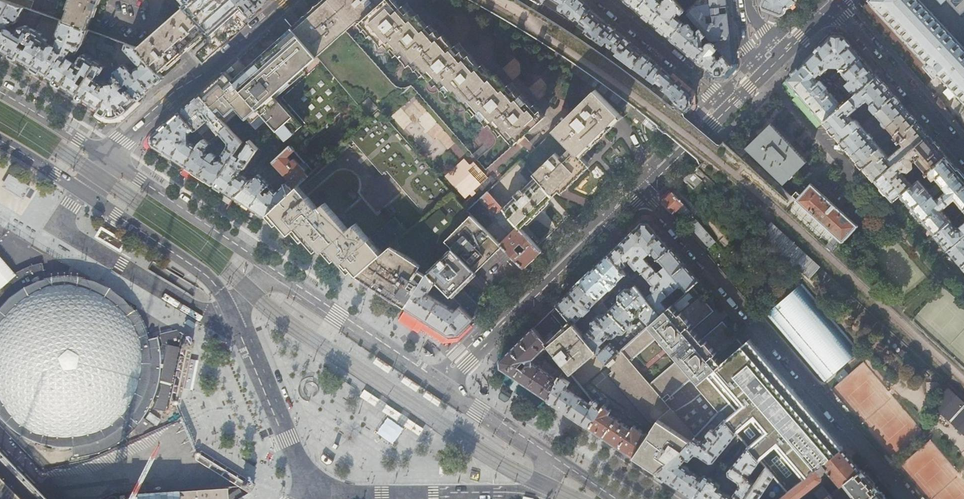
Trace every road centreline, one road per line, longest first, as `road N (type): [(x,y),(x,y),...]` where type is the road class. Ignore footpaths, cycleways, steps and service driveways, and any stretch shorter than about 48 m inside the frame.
road 1 (residential): [(643,191),(908,498)]
road 2 (secondary): [(442,391),(643,191)]
road 3 (tertiary): [(287,0),(109,159)]
road 4 (primary): [(442,391),(270,269)]
road 5 (primary): [(314,485),(334,497),(516,498)]
road 6 (primary): [(270,269),(109,159)]
road 7 (primary): [(230,311),(302,475),(314,485)]
road 8 (residential): [(837,5),(963,153)]
road 9 (primary): [(82,191),(209,279),(230,311)]
road 10 (residential): [(603,0),(728,108)]
road 11 (primary): [(553,458),(442,391)]
road 12 (primary): [(109,159),(0,93)]

